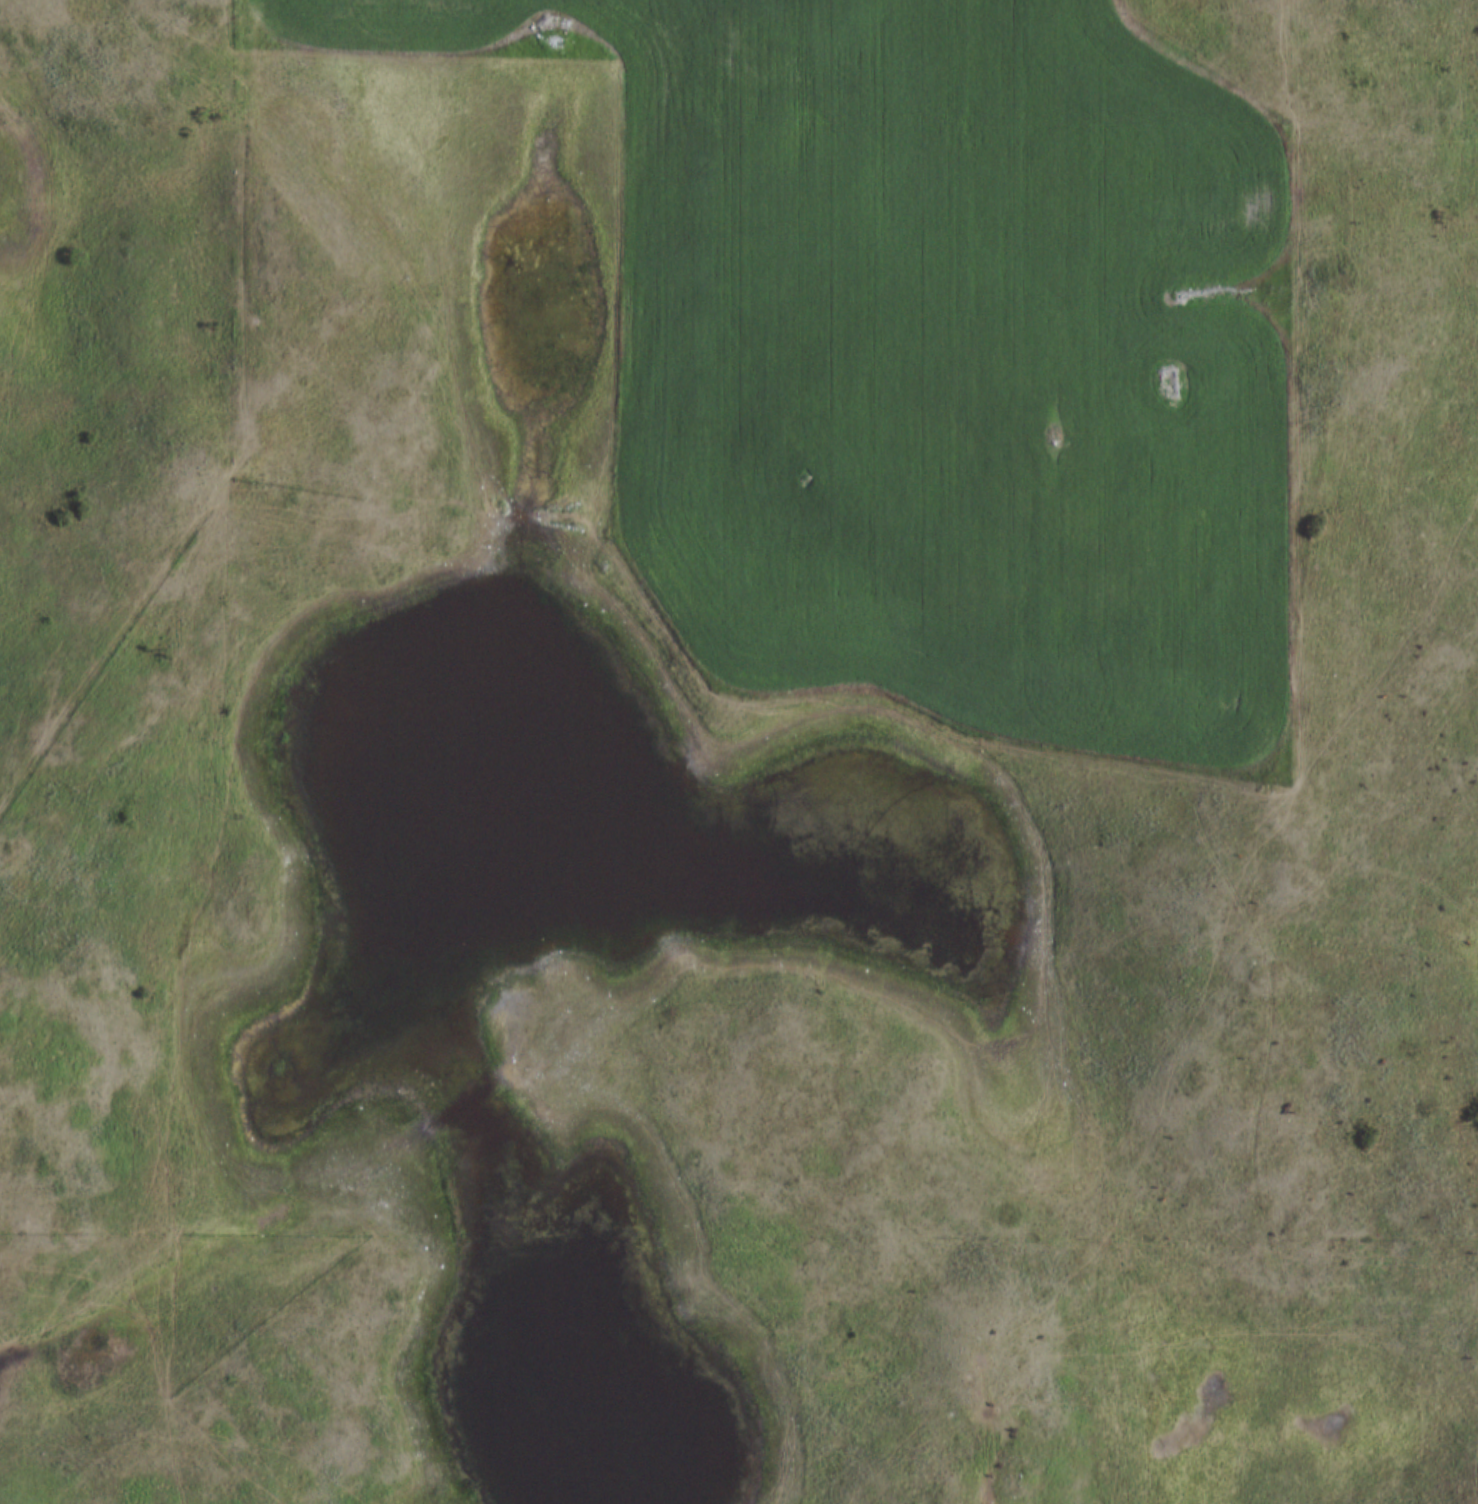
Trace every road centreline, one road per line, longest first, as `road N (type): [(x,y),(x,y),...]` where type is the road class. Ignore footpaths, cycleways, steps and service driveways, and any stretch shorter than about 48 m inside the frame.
road 1 (track): [(241,0),(249,456),(0,805)]

